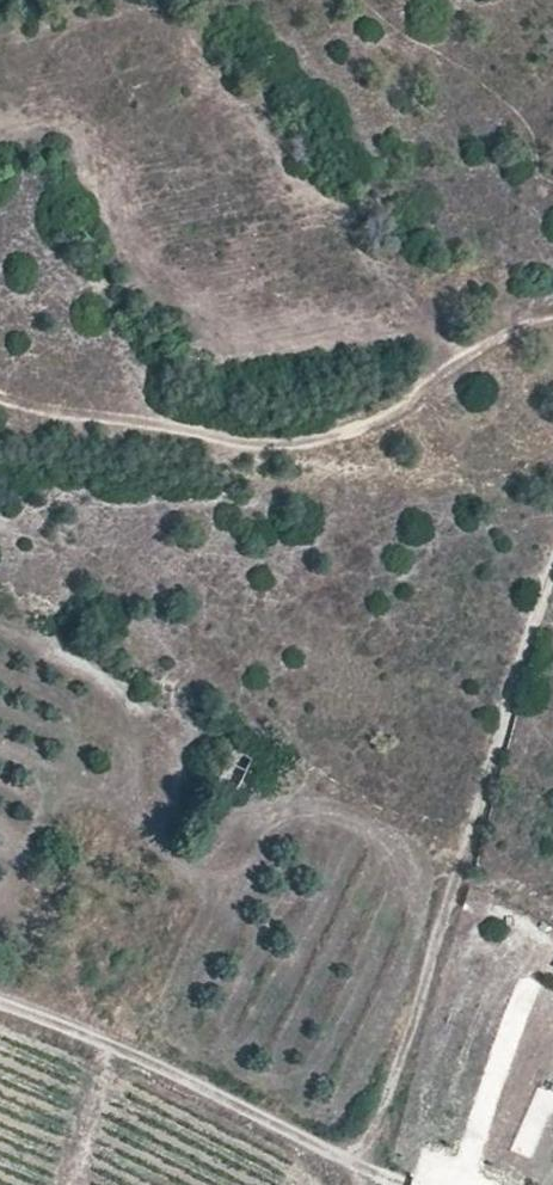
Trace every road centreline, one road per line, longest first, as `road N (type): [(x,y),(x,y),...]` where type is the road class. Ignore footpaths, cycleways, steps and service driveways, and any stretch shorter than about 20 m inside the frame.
road 1 (track): [(552,319),(457,355),(397,417),(305,445),(255,448),(0,404)]
road 2 (track): [(362,1150),(393,1091),(552,603)]
road 3 (track): [(0,1005),(295,1134),(362,1150)]
road 4 (track): [(114,1055),(84,1184)]

